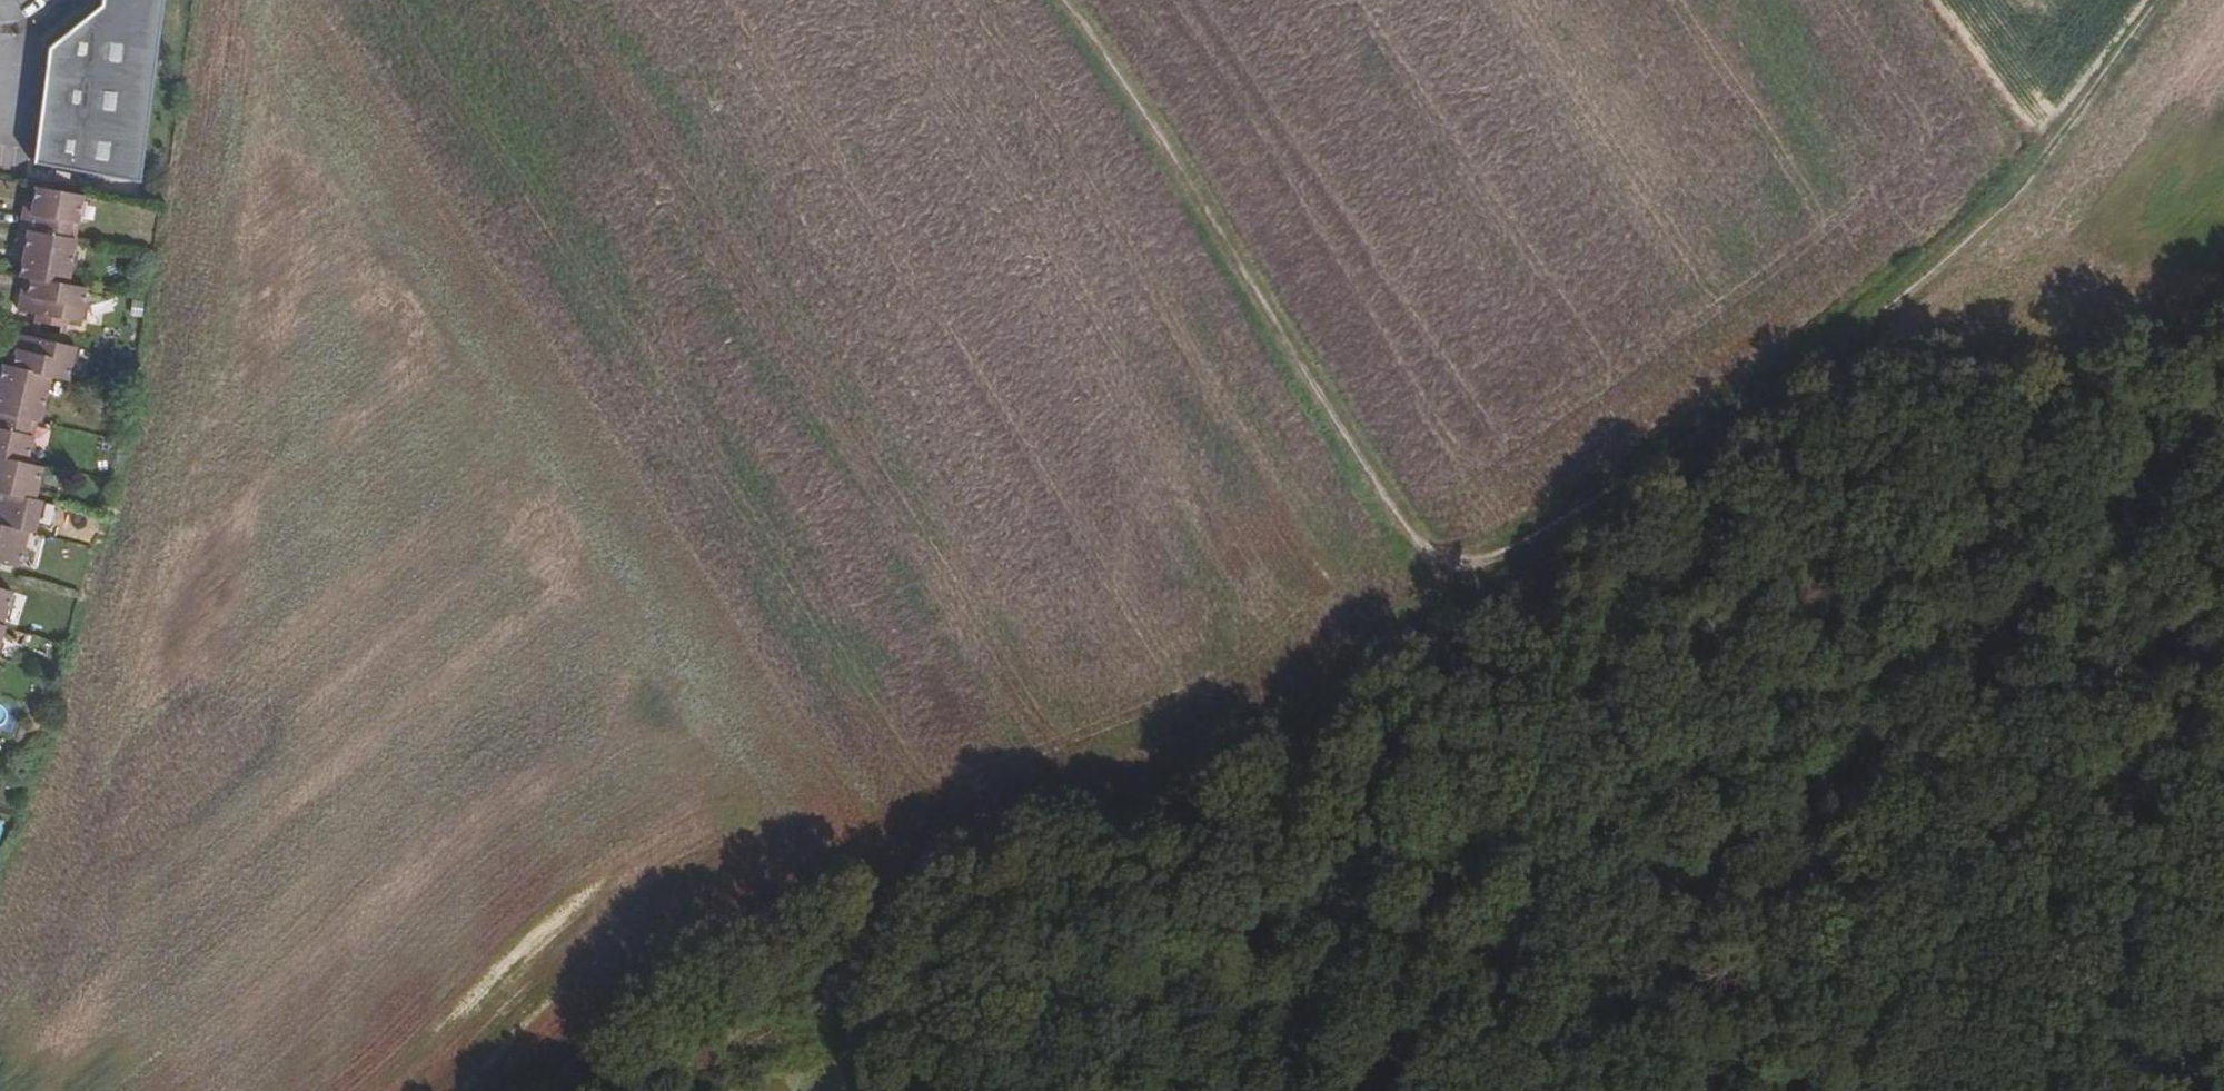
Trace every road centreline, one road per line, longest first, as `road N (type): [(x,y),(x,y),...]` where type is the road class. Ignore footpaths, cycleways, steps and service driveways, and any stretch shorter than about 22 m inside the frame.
road 1 (track): [(1449,588),(1133,115),(1040,0)]
road 2 (track): [(581,1090),(731,971),(1002,863)]
road 3 (track): [(1148,1090),(938,885)]

